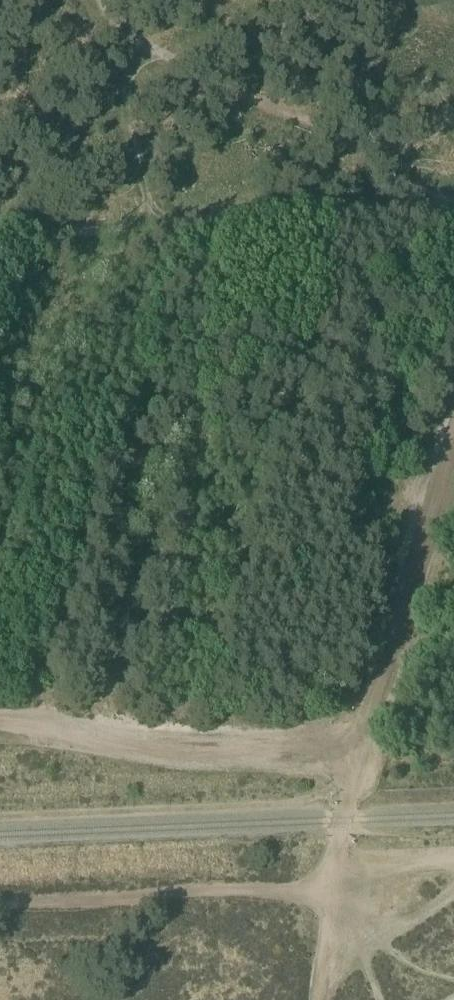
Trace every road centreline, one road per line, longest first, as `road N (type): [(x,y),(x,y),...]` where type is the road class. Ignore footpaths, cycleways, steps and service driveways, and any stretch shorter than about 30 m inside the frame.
road 1 (track): [(365,738),(283,753),(144,745),(0,715)]
road 2 (track): [(337,880),(0,905)]
road 3 (track): [(365,738),(453,438)]
road 4 (track): [(143,70),(152,223),(0,236)]
road 5 (track): [(316,999),(320,979),(356,940),(405,926),(439,904),(453,868)]
road 6 (track): [(337,880),(336,848),(365,738)]

